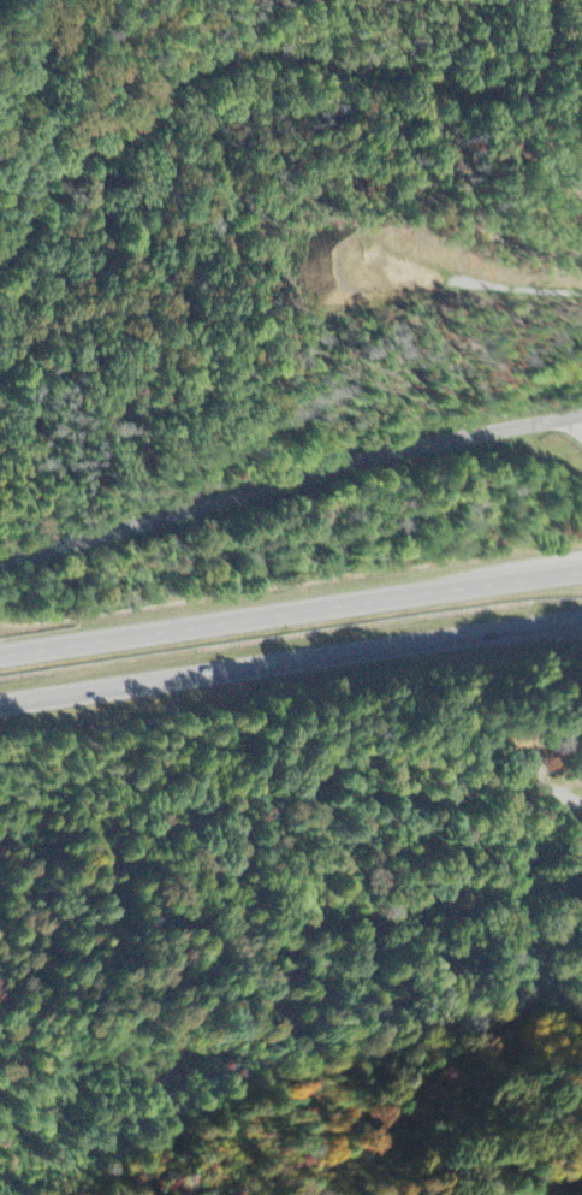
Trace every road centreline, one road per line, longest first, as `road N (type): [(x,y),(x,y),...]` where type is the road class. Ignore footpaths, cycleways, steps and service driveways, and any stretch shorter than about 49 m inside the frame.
road 1 (residential): [(0,562),(382,455),(581,414)]
road 2 (motorway): [(0,704),(581,618)]
road 3 (motorway): [(581,570),(0,655)]

